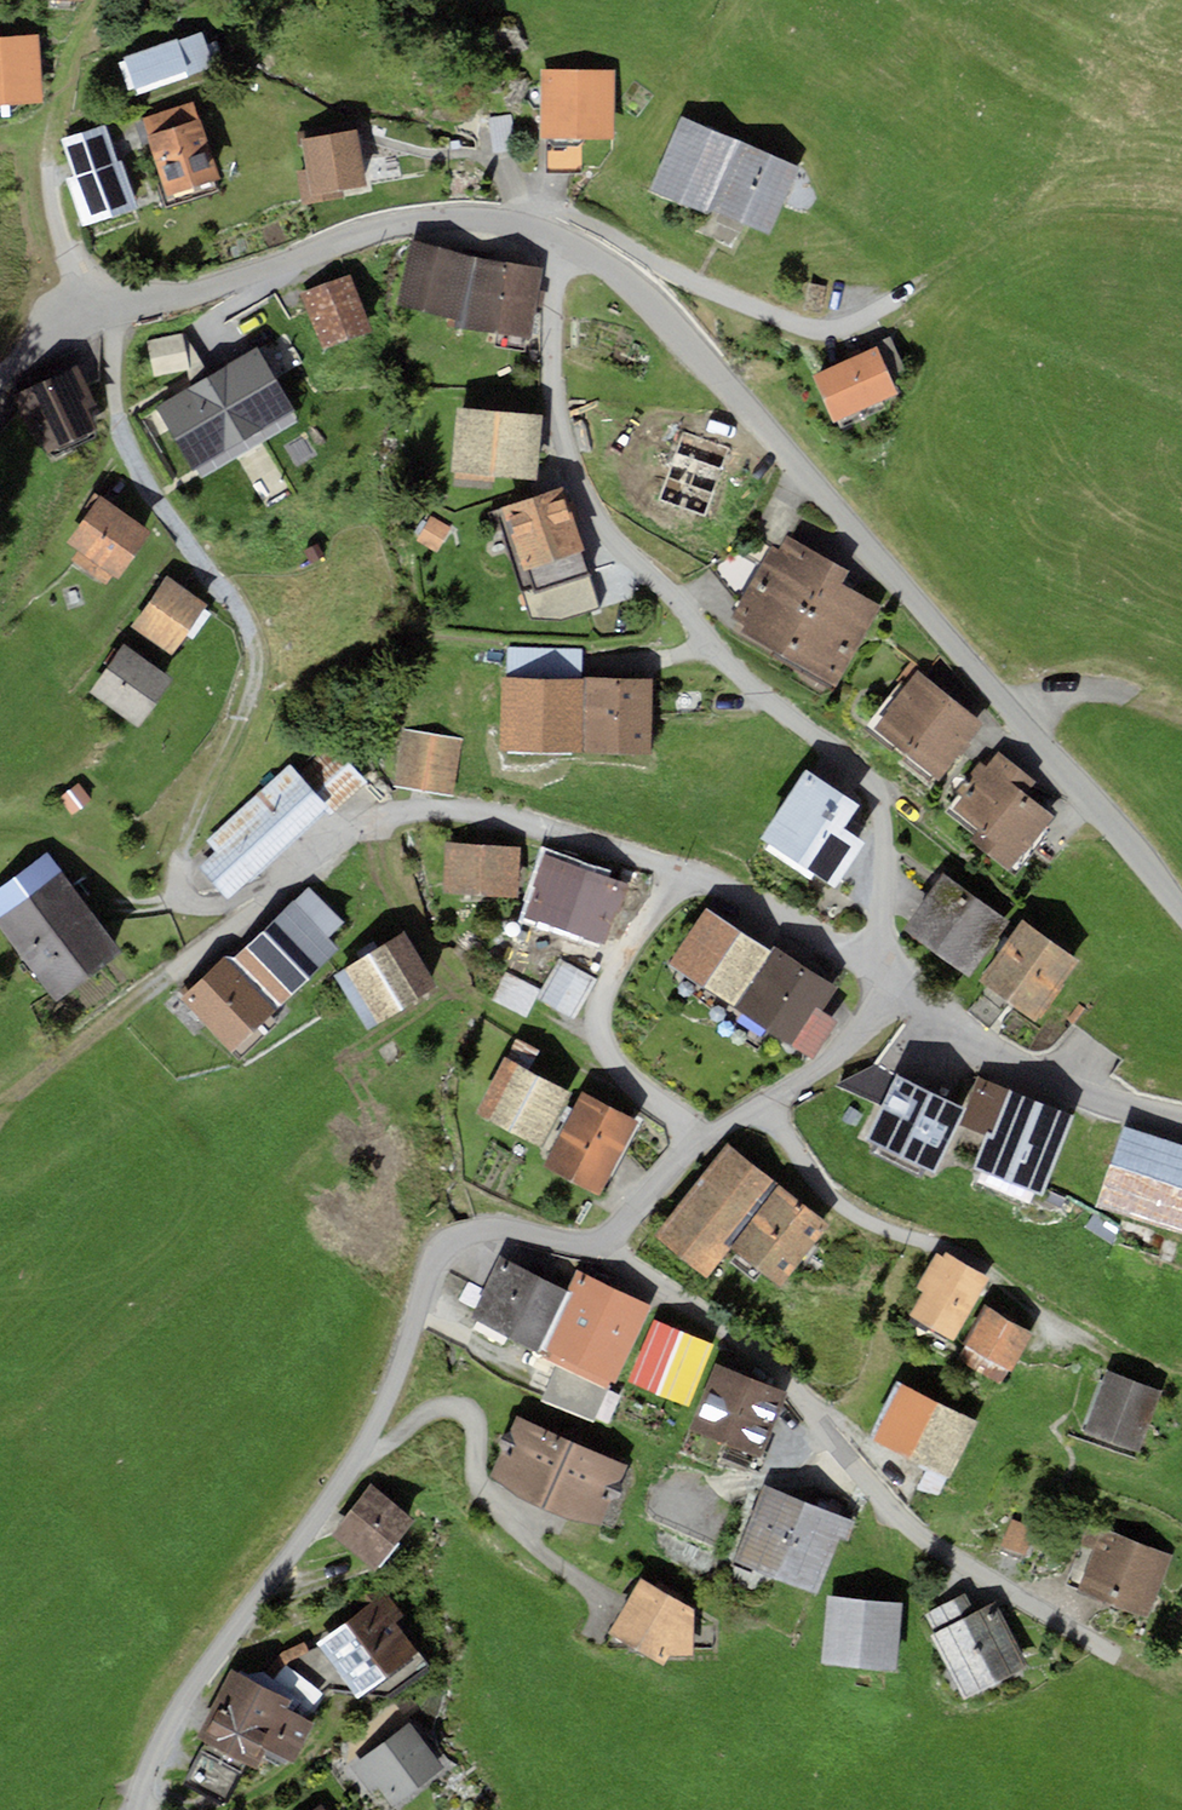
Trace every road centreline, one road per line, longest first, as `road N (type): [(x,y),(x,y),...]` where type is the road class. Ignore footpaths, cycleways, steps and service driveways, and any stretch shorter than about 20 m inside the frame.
road 1 (residential): [(1181,910),(728,388),(635,289),(574,248)]
road 2 (residential): [(574,248),(552,320),(567,459),(597,518),(722,660),(878,797),(884,868),(877,938),(866,962)]
road 3 (residential): [(603,1246),(503,1228),(478,1229),(440,1248),(362,1449),(206,1668),(159,1745),(136,1809)]
road 4 (residential): [(1130,1664),(920,1536),(797,1392),(603,1246)]
road 5 (track): [(759,1107),(820,1187),(853,1214),(949,1248),(1043,1314),(1169,1385)]
road 6 (residential): [(574,248),(487,219),(373,227),(98,319)]
road 7 (track): [(122,439),(244,620),(256,655),(253,689),(181,858)]
road 8 (residential): [(678,871),(499,817),(411,809),(349,837),(295,882)]
road 9 (track): [(622,1075),(488,1014),(447,978),(386,876),(371,823)]
road 10 (track): [(0,1112),(295,882)]
road 11 (residential): [(678,871),(614,973),(598,1016),(622,1075),(703,1144)]
road 12 (residential): [(1181,1120),(1039,1073),(895,983)]
road 13 (residential): [(703,1144),(840,1055),(895,983)]
road 14 (residential): [(866,962),(731,889),(678,871)]
road 15 (track): [(1012,712),(1069,690),(1127,694),(1181,716)]
road 16 (residential): [(603,1246),(703,1144)]
road 17 (track): [(122,439),(111,315)]
road 18 (track): [(58,114),(100,0)]

